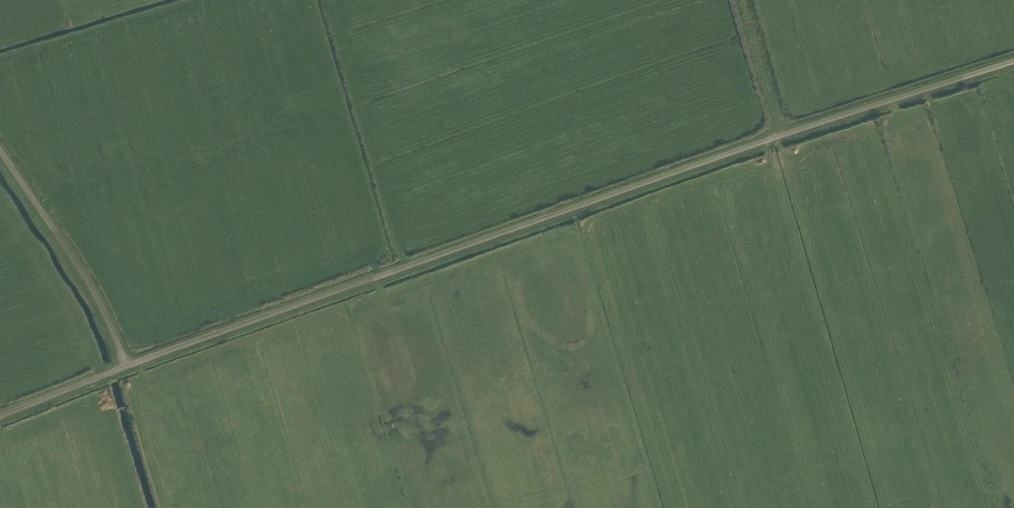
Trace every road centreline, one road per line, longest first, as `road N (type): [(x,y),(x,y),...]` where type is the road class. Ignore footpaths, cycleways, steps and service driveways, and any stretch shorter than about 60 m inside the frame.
road 1 (unclassified): [(127,366),(781,135),(1013,64)]
road 2 (unclassified): [(127,366),(73,257),(0,149)]
road 3 (track): [(781,135),(743,0)]
road 4 (unclassified): [(0,417),(127,366)]

